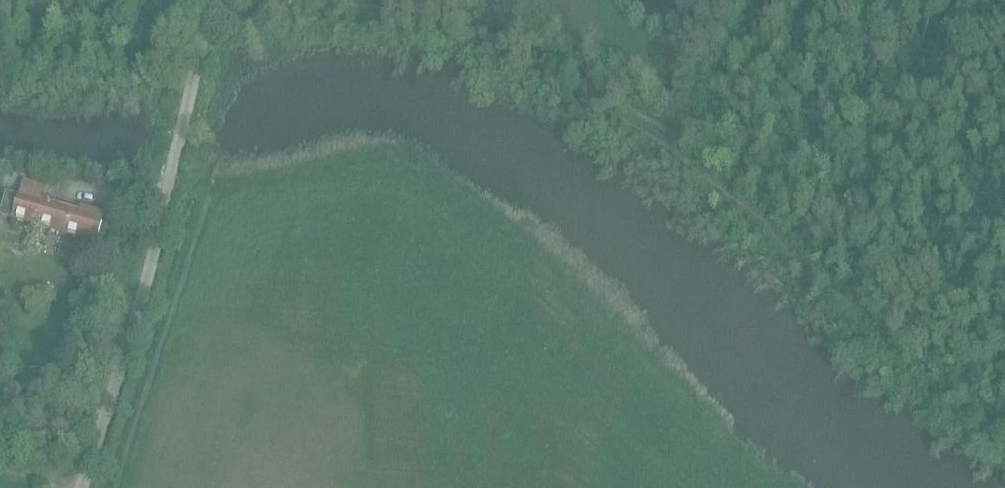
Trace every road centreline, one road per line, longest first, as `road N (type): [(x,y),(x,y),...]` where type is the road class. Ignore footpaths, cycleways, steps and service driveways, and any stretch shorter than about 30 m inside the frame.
road 1 (unclassified): [(81,487),(154,254),(190,91)]

